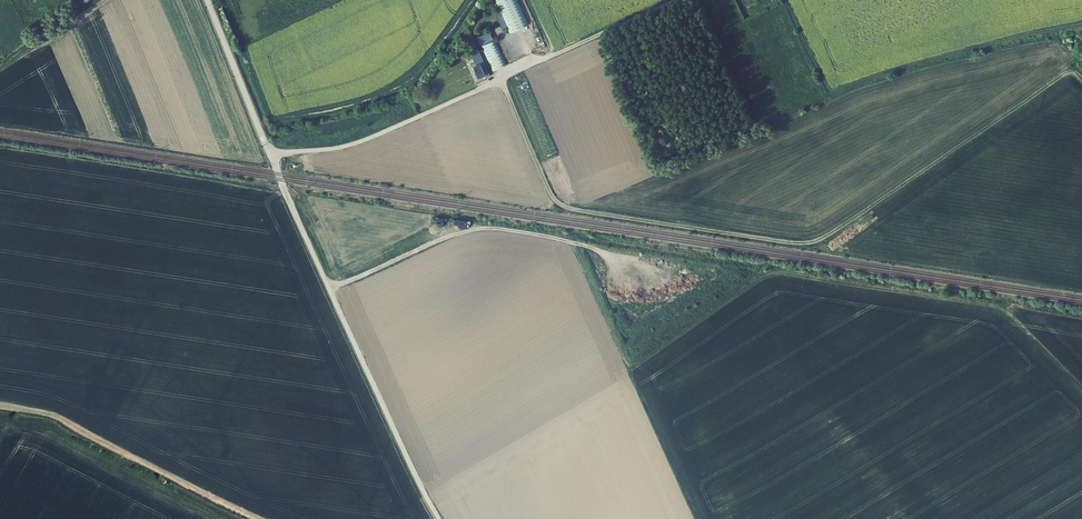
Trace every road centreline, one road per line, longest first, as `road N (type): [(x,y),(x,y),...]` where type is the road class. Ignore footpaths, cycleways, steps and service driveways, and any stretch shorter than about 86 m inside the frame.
road 1 (track): [(501,81),(563,206),(804,243),(1062,76),(1081,80)]
road 2 (unclassified): [(269,153),(439,518)]
road 3 (track): [(619,260),(572,242),(474,228),(331,290)]
road 4 (residential): [(269,153),(348,145),(501,81)]
road 5 (track): [(501,81),(680,0)]
road 6 (unclassified): [(208,0),(269,153)]

